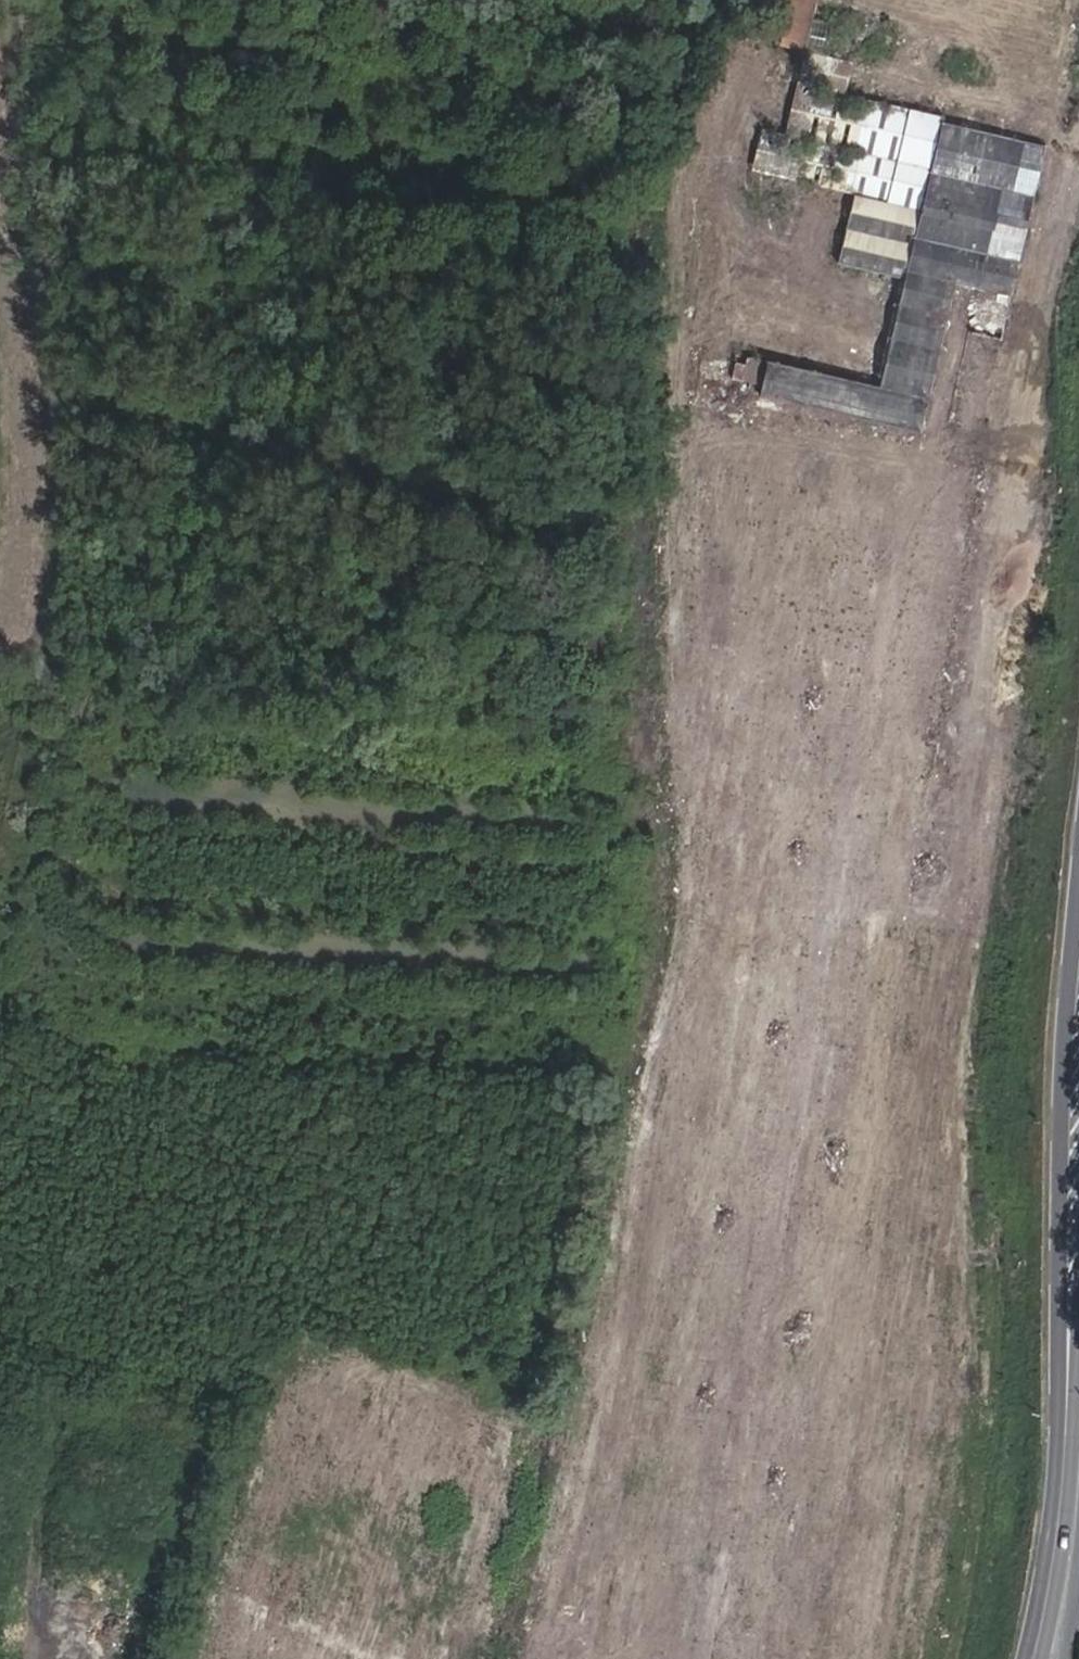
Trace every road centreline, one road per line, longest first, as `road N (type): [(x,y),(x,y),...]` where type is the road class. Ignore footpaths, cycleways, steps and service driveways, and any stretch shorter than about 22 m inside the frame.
road 1 (primary): [(1078,918),(1059,1246),(1068,1323)]
road 2 (primary): [(1068,1323),(1064,1456),(1029,1658)]

